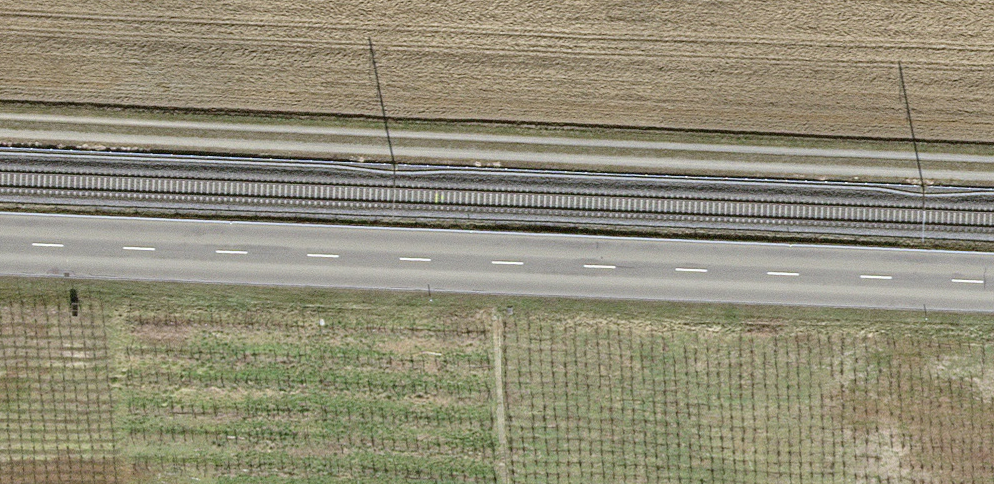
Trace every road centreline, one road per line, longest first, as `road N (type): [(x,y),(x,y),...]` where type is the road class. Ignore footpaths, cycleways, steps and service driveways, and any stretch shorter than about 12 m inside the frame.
road 1 (track): [(0,123),(993,166)]
road 2 (tertiary): [(993,281),(0,240)]

